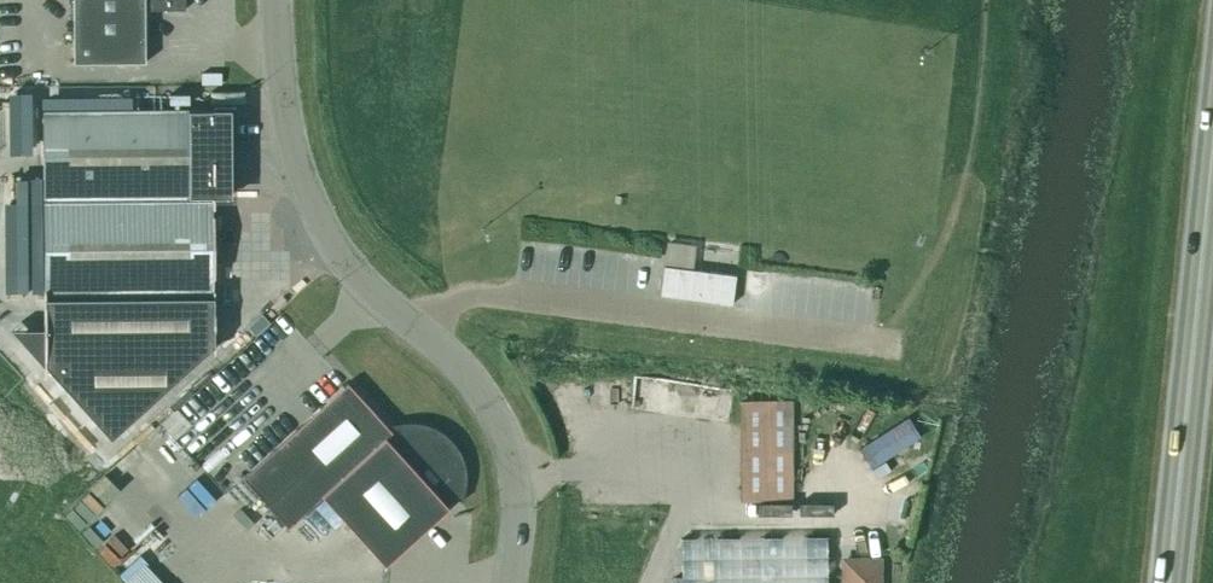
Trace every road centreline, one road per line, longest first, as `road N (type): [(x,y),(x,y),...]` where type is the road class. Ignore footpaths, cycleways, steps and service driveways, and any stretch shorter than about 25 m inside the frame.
road 1 (unclassified): [(510,582),(519,538),(508,443),(453,358),(352,272),(321,225),(287,138),(275,0)]
road 2 (trunk): [(1170,582),(1212,166)]

